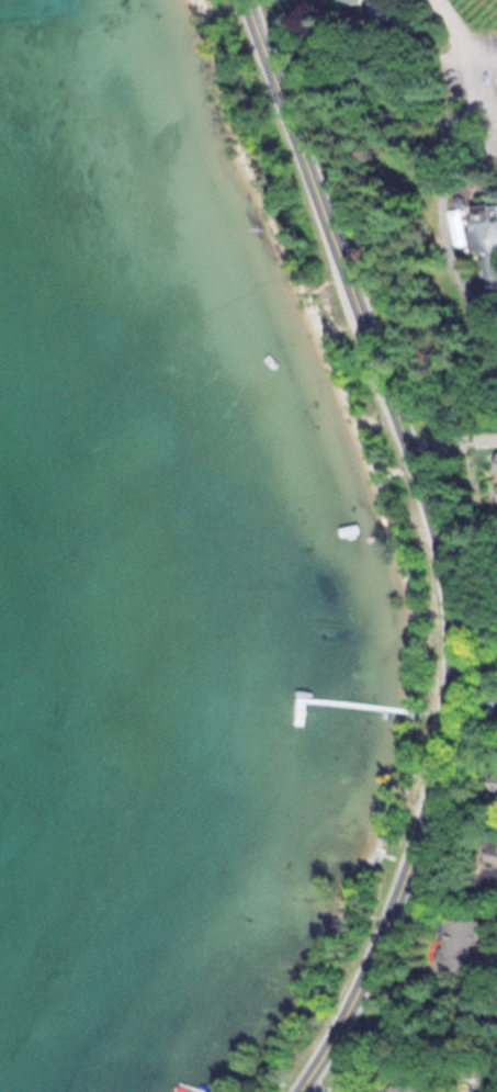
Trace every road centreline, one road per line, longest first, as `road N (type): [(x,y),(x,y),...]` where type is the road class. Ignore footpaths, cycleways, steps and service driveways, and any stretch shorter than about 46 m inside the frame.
road 1 (tertiary): [(299,1091),(374,958),(413,860),(440,775),(453,641),(426,484),(248,0)]

